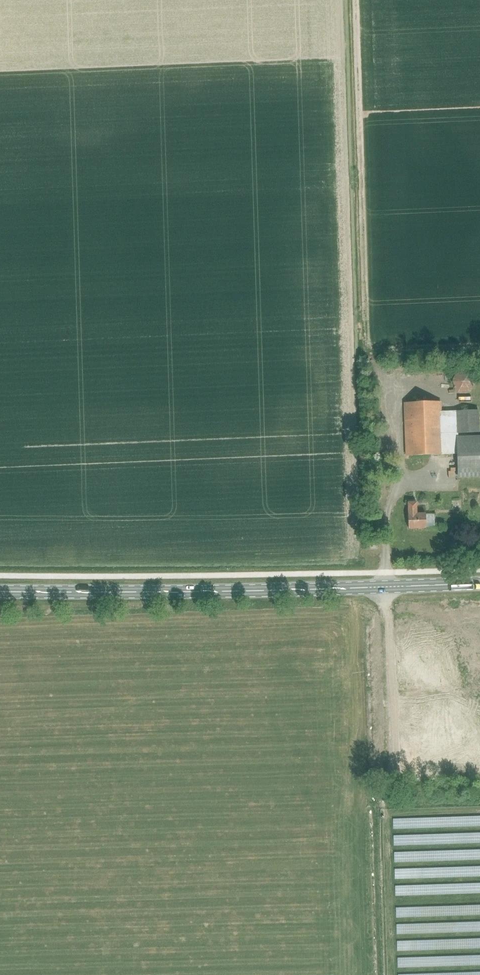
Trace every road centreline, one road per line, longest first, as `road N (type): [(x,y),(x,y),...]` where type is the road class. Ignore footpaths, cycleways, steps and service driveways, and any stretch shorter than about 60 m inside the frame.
road 1 (primary): [(479,583),(0,592)]

